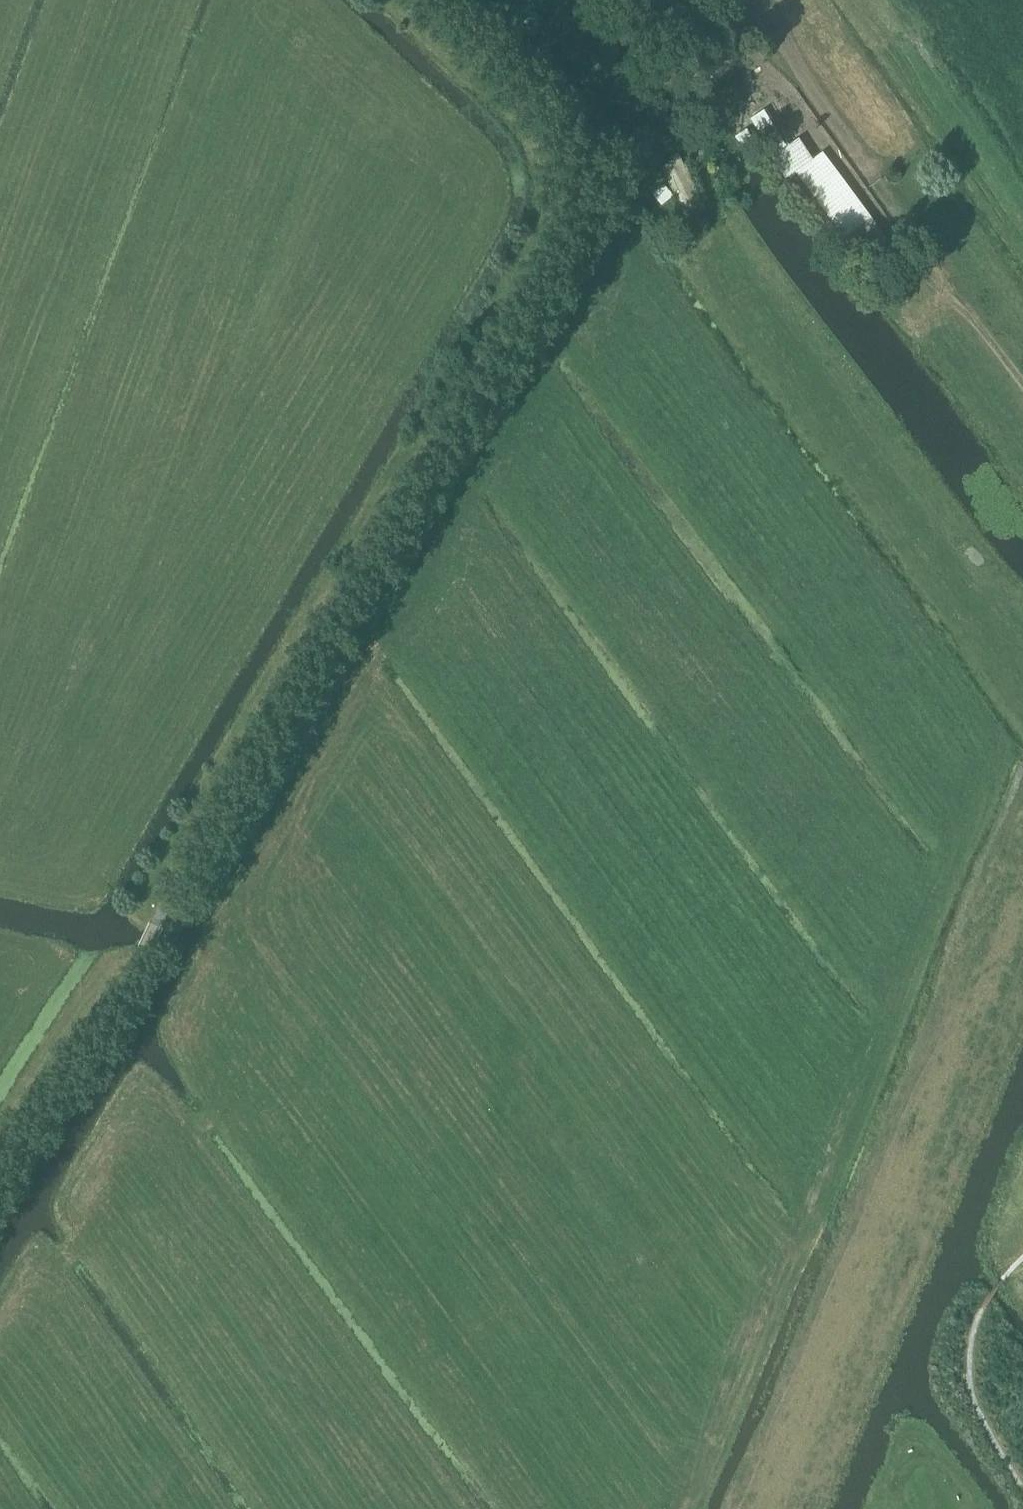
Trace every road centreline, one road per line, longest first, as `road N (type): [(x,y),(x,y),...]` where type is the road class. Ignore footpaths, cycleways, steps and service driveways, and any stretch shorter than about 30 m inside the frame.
road 1 (track): [(1022,386),(971,317),(924,274),(828,145)]

